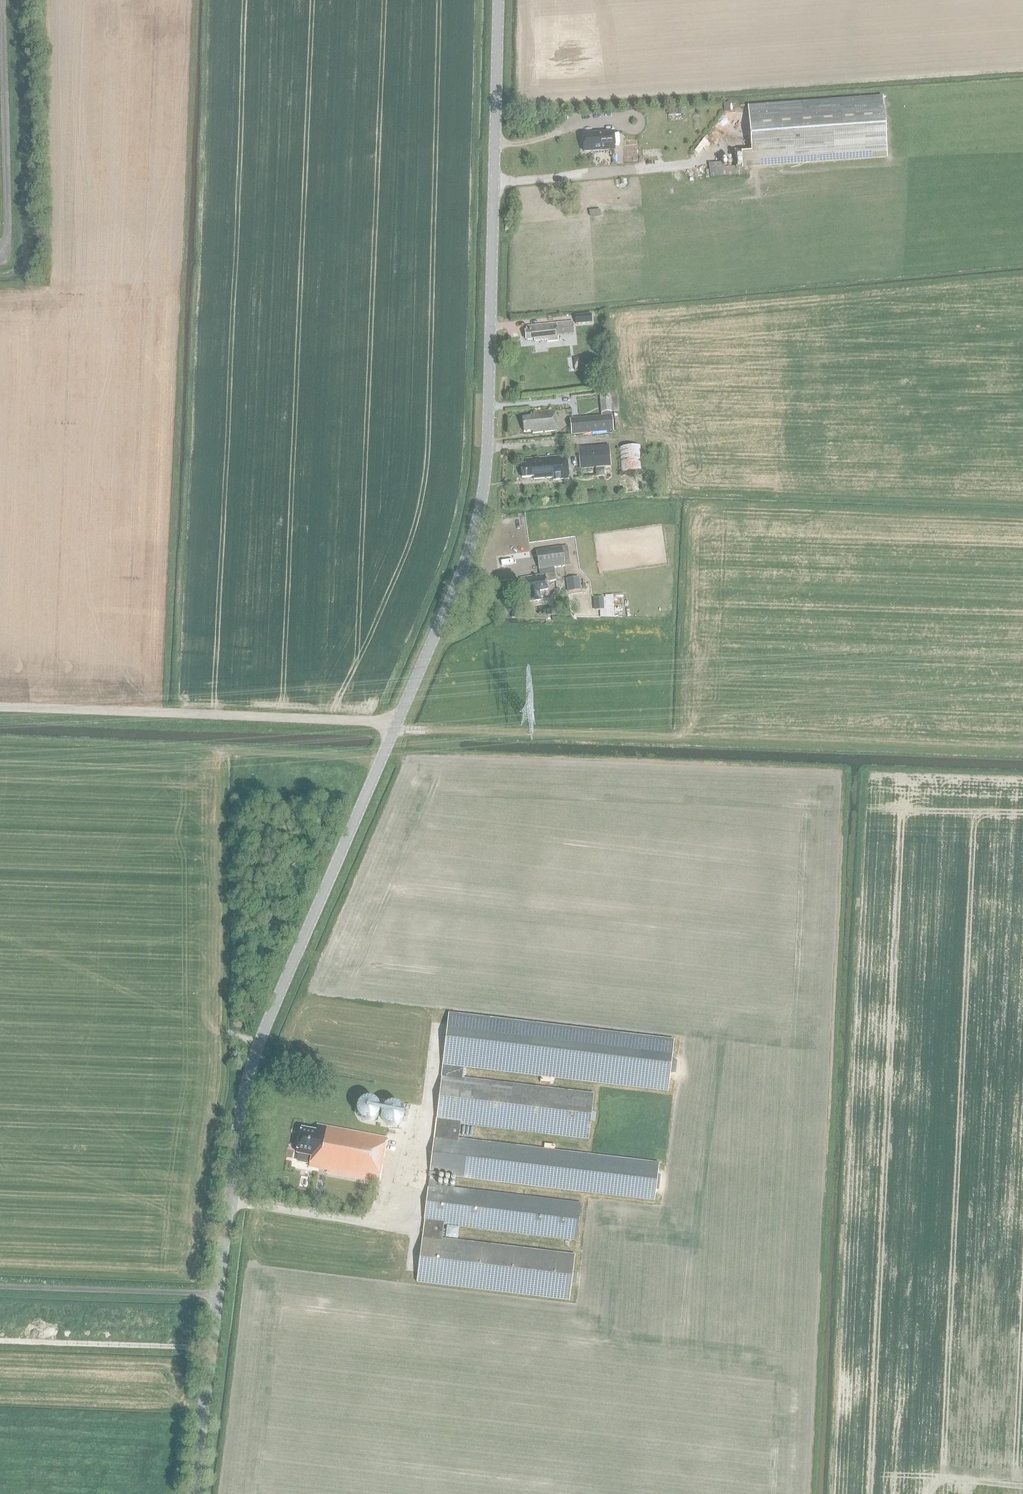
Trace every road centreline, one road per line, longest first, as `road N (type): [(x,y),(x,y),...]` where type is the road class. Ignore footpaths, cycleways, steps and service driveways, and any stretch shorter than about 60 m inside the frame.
road 1 (tertiary): [(216,1295),(246,1080),(463,567),(480,493),(496,0)]
road 2 (unclassified): [(216,1295),(0,1288)]
road 3 (tertiary): [(192,1493),(216,1295)]

